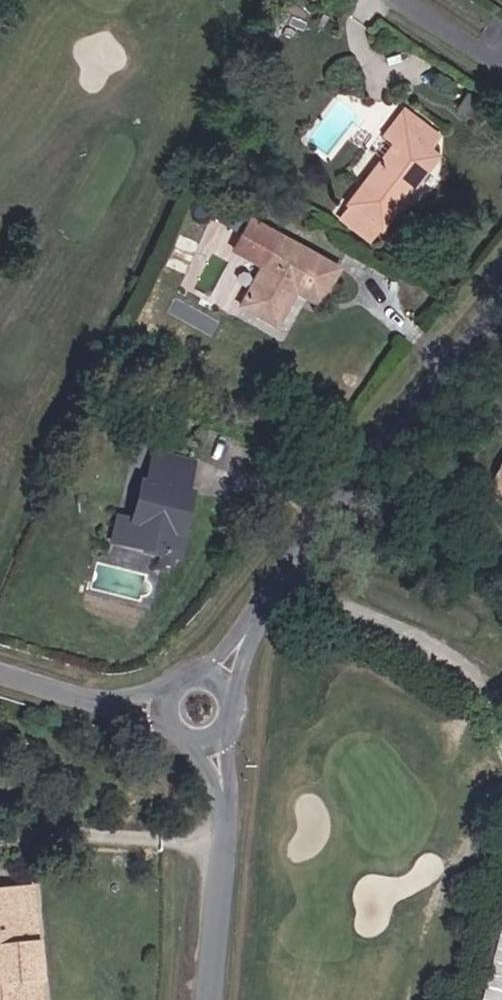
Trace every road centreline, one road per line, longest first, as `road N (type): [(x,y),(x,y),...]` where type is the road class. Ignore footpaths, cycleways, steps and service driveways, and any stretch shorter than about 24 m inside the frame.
road 1 (residential): [(226,678),(288,561),(501,315)]
road 2 (unclassified): [(216,742),(224,756),(224,923),(212,999)]
road 3 (residential): [(0,671),(166,705)]

